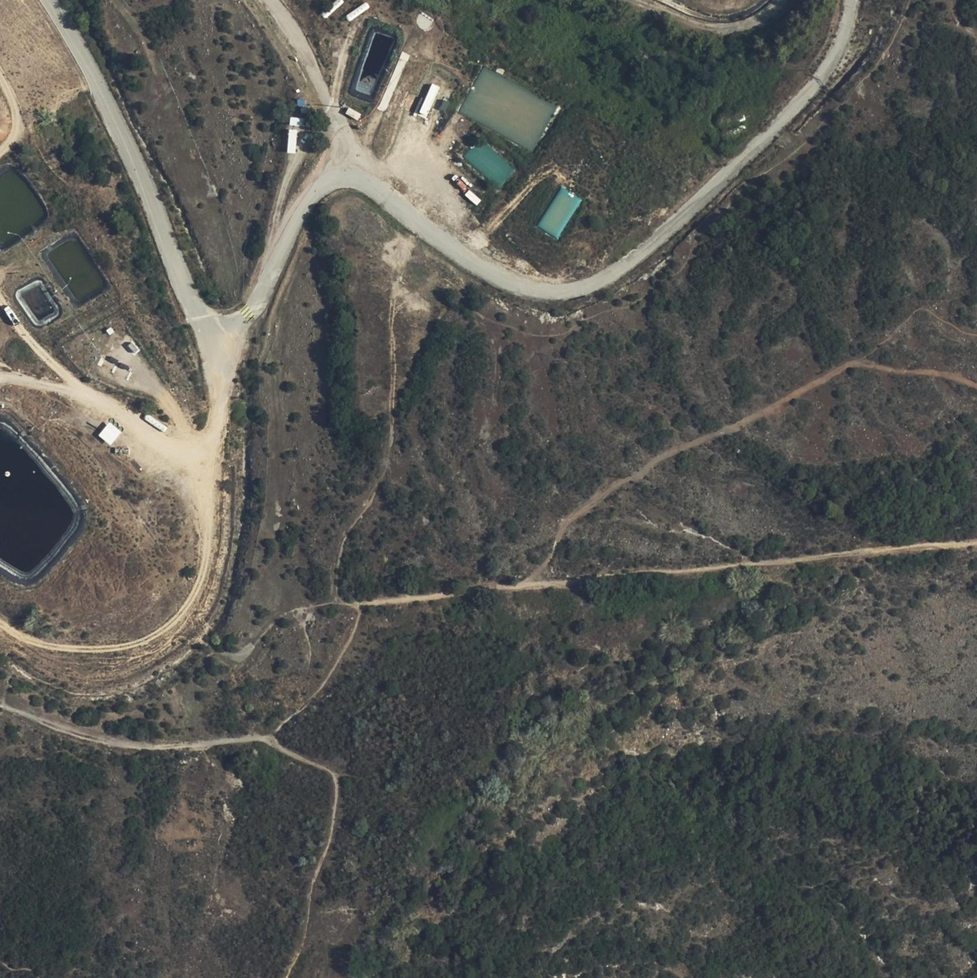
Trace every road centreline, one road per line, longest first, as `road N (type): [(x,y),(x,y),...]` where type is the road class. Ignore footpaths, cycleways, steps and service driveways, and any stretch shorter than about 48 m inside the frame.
road 1 (track): [(976,541),(310,603),(232,656),(212,650),(185,620)]
road 2 (track): [(522,581),(610,488),(855,361)]
road 3 (track): [(0,696),(49,725),(136,748),(242,741)]
road 4 (track): [(976,386),(855,361)]

